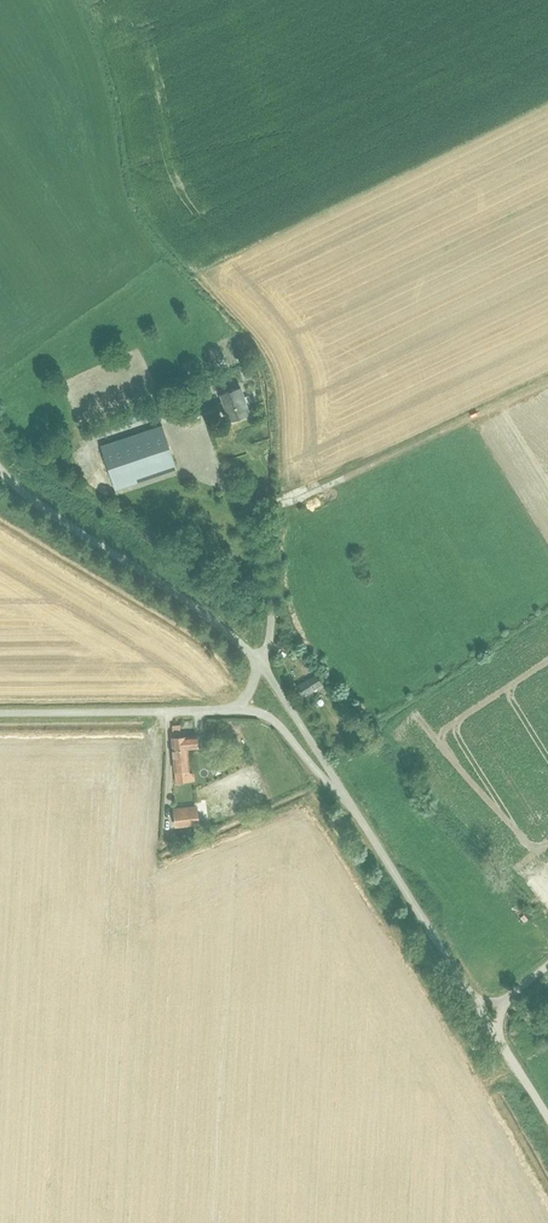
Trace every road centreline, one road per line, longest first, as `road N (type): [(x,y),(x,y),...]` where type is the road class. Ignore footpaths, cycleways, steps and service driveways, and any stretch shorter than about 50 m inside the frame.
road 1 (unclassified): [(547,1116),(342,793)]
road 2 (unclassified): [(258,662),(0,469)]
road 3 (unclassified): [(0,713),(239,708)]
road 4 (unclassified): [(342,793),(258,662)]
road 5 (unclassified): [(239,708),(275,721),(342,793)]

